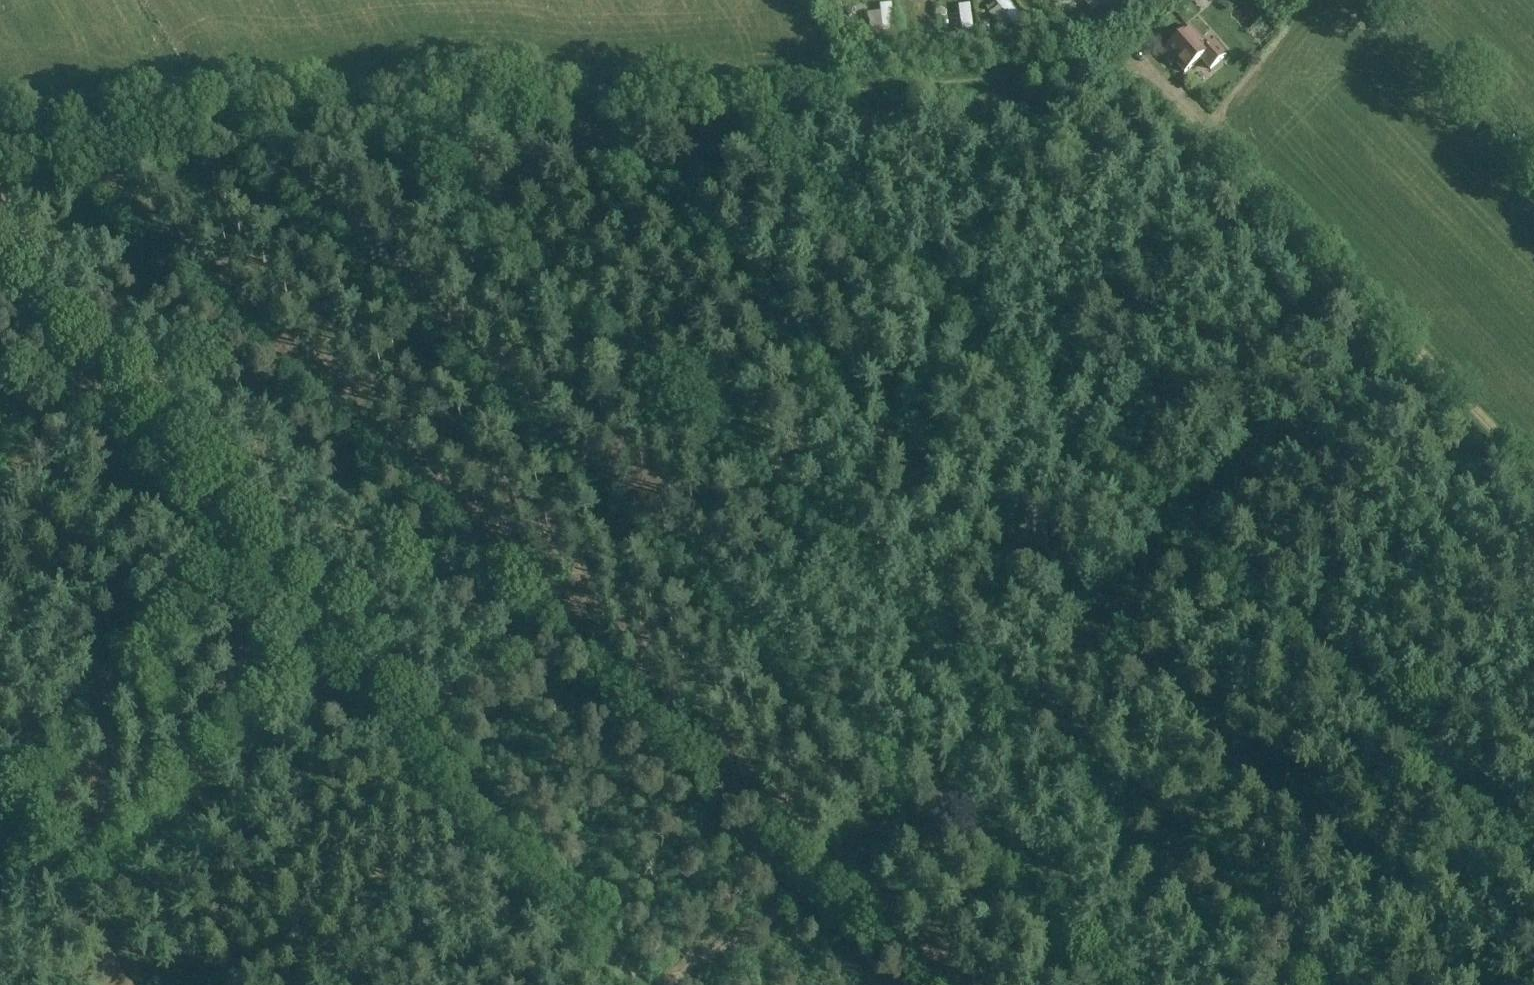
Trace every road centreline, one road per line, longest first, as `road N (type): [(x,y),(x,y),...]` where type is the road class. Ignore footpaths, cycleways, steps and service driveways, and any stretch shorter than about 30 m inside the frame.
road 1 (track): [(0,155),(1141,69),(1533,475)]
road 2 (track): [(1468,984),(1103,647),(631,192),(589,143),(588,112)]
road 3 (track): [(1412,347),(1187,538),(957,780),(822,882),(686,949),(632,984)]
road 4 (track): [(639,984),(0,283)]
road 5 (track): [(113,984),(0,810)]
road 6 (track): [(1209,132),(1322,0)]
road 7 (track): [(0,487),(102,392)]

